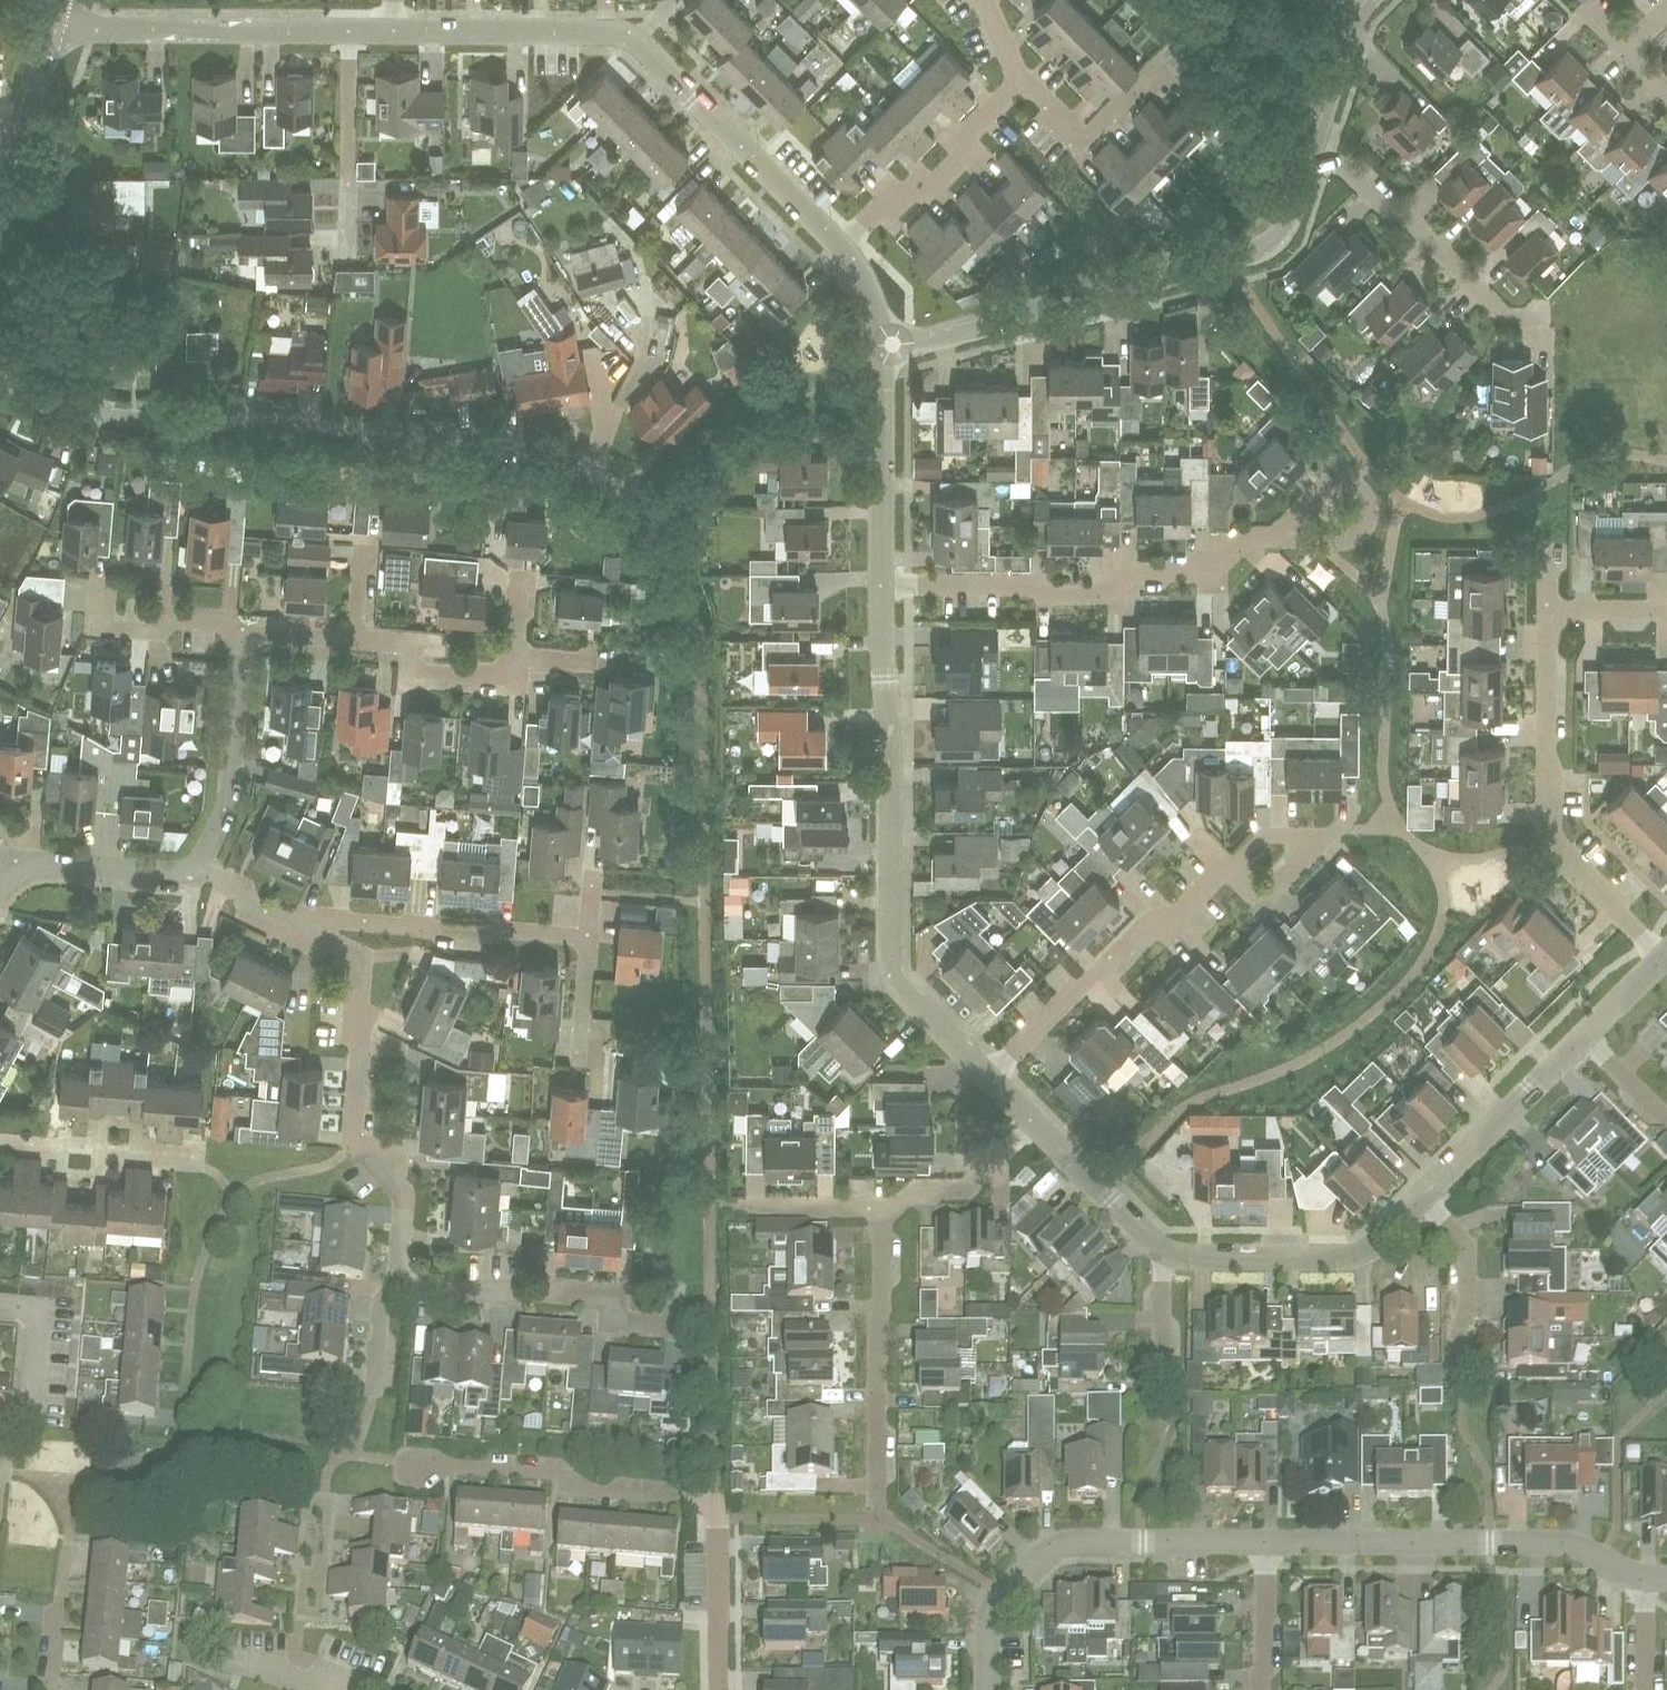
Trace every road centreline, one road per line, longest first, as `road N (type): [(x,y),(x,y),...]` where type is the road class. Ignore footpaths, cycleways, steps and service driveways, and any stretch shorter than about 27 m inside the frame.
road 1 (residential): [(645,520),(587,470),(528,448),(99,419),(0,386)]
road 2 (residential): [(840,248),(635,41),(602,33),(392,32)]
road 3 (residential): [(989,1080),(902,993),(890,968),(880,586)]
road 4 (residential): [(883,353),(1256,253),(1287,228),(1310,157)]
road 5 (residential): [(719,1689),(715,1501),(405,1462)]
road 6 (residential): [(396,1289),(403,1203),(353,1141),(359,964),(272,917)]
road 7 (residential): [(880,586),(1019,586),(1095,597),(1140,573),(1210,572),(1246,544),(1275,541)]
road 8 (residential): [(1662,958),(1551,841),(1548,611)]
road 9 (residential): [(1644,1578),(1551,1543),(1263,1542)]
road 10 (residential): [(1263,1542),(1051,1548),(992,1608),(986,1689)]
road 11 (residential): [(989,1080),(1142,928),(1185,910),(1227,869)]
road 12 (residential): [(588,938),(272,917)]
road 13 (residential): [(349,32),(108,31),(51,18)]
road 14 (residential): [(1538,317),(1503,317),(1410,221),(1384,210),(1340,166),(1310,157)]
road 15 (residential): [(673,1326),(627,1322),(592,1299),(396,1289)]
road 16 (residential): [(1161,1251),(1343,1258),(1373,1246),(1421,1199)]
road 17 (residential): [(877,1487),(882,1209)]
road 18 (residential): [(840,248),(890,203),(939,180),(973,129),(1024,79)]
road 19 (residential): [(199,866),(227,799),(241,634)]
road 20 (residential): [(880,586),(883,353)]
road 21 (residential): [(1421,1199),(1584,1037)]
road 22 (residential): [(347,258),(349,32)]
road 23 (residential): [(1227,869),(1261,903),(1328,837),(1258,837)]
road 24 (residential): [(0,885),(45,864),(173,874),(199,866)]
road 25 (residential): [(1457,1375),(1466,1257),(1459,1238),(1421,1199)]
road 26 (residential): [(517,658),(513,675),(502,680),(420,674),(403,648),(355,643)]
road 27 (residential): [(1032,1124),(1161,1251)]
road 28 (residential): [(882,1209),(915,1192),(970,1186),(1032,1124)]
road 29 (residential): [(1155,71),(1087,136),(1024,79)]
road 30 (tertiary): [(0,184),(51,18)]
road 31 (residential): [(241,634),(184,619),(151,633),(110,629),(103,596)]
road 32 (residential): [(1310,157),(1366,0)]
road 33 (residential): [(1275,541),(1344,543),(1365,530),(1369,502),(1343,473)]
road 34 (residential): [(1263,1689),(1263,1542)]
road 35 (residential): [(54,1689),(66,1545)]
road 36 (residential): [(1162,1389),(1161,1251)]
road 37 (residential): [(30,1414),(38,1321),(27,1309),(0,1305)]
road 38 (residential): [(597,1063),(598,1039),(582,1019),(588,938)]
road 39 (residential): [(754,1208),(882,1209)]

